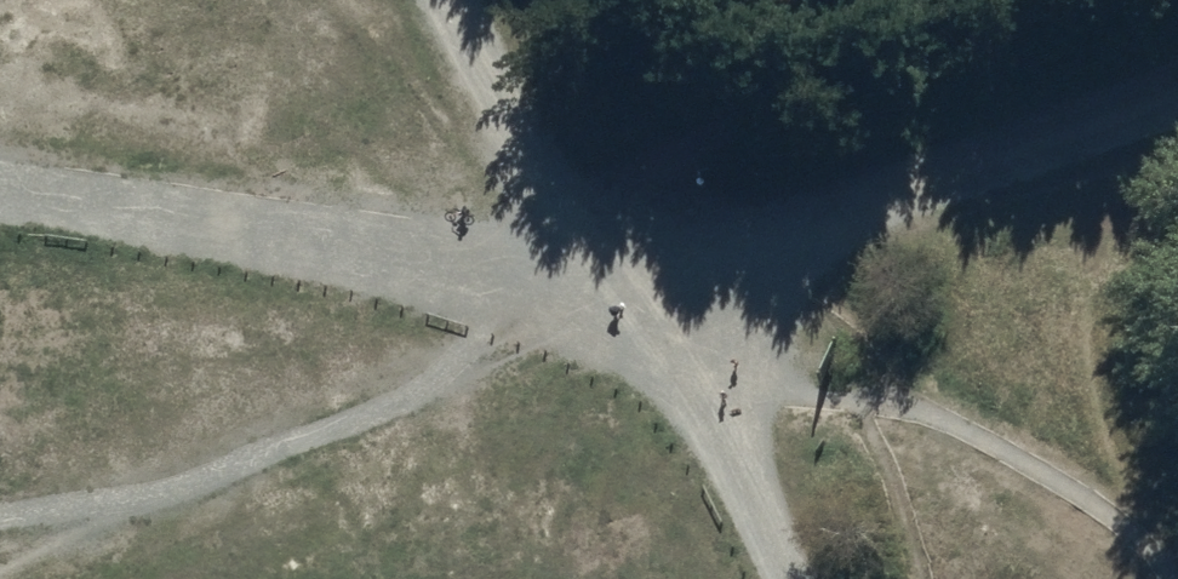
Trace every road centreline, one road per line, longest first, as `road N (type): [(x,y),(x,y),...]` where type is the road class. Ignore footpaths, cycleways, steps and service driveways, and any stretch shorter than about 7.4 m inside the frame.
road 1 (track): [(0,204),(617,301)]
road 2 (track): [(617,301),(1177,99)]
road 3 (track): [(455,0),(617,301)]
road 4 (track): [(617,301),(682,395),(763,578)]

